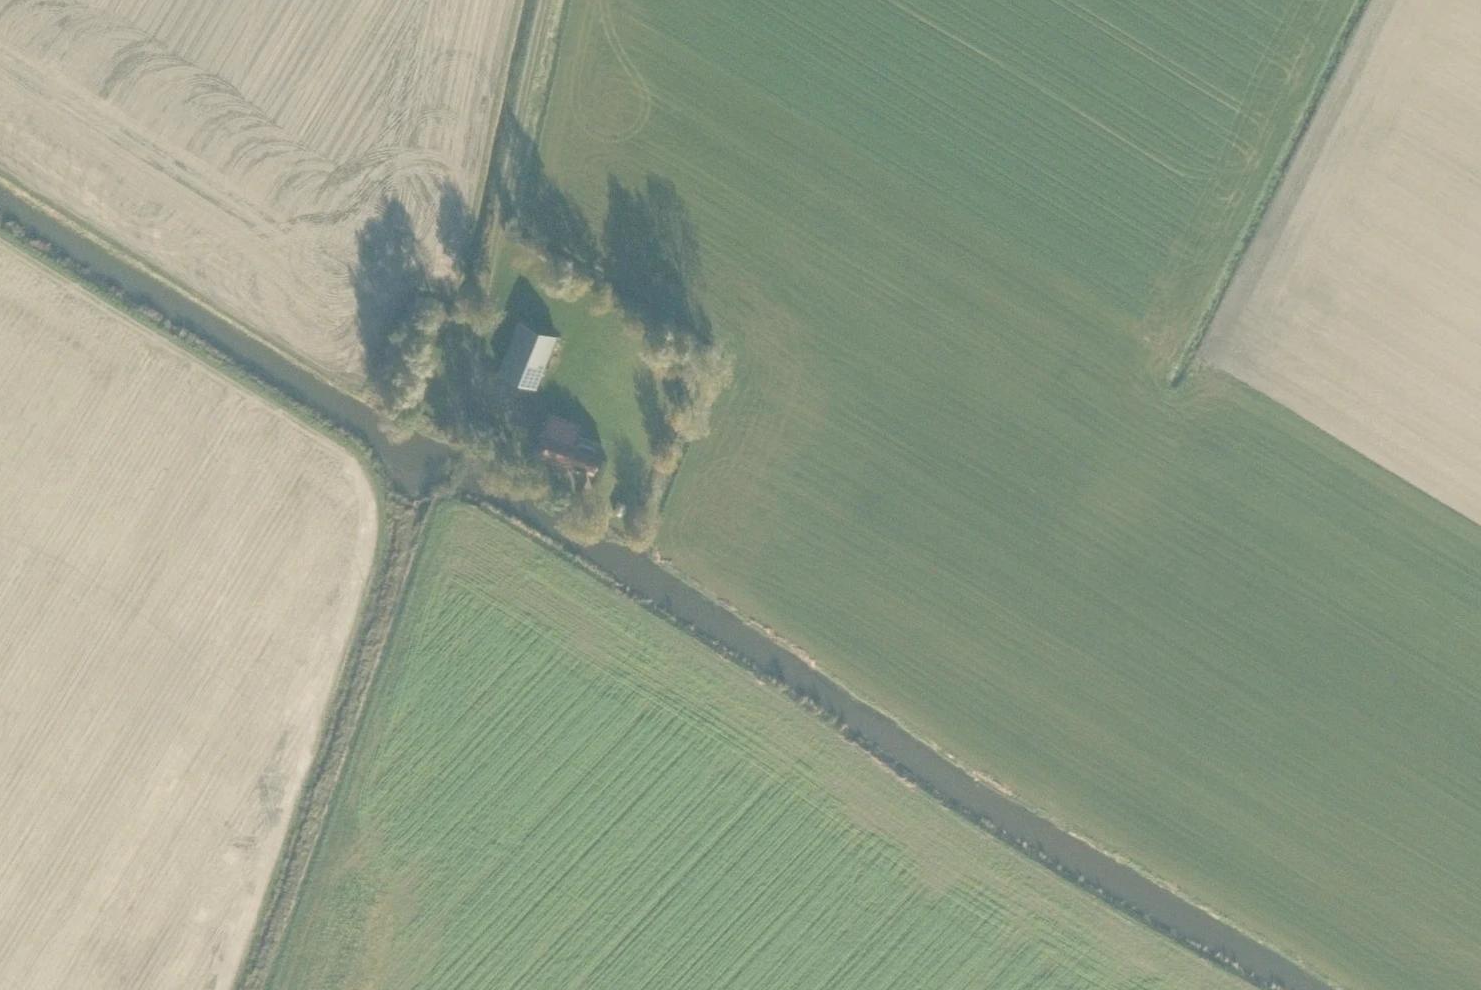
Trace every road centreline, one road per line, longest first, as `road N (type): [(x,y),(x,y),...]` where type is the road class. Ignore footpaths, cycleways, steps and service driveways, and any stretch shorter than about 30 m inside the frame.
road 1 (track): [(544,0),(475,341)]

